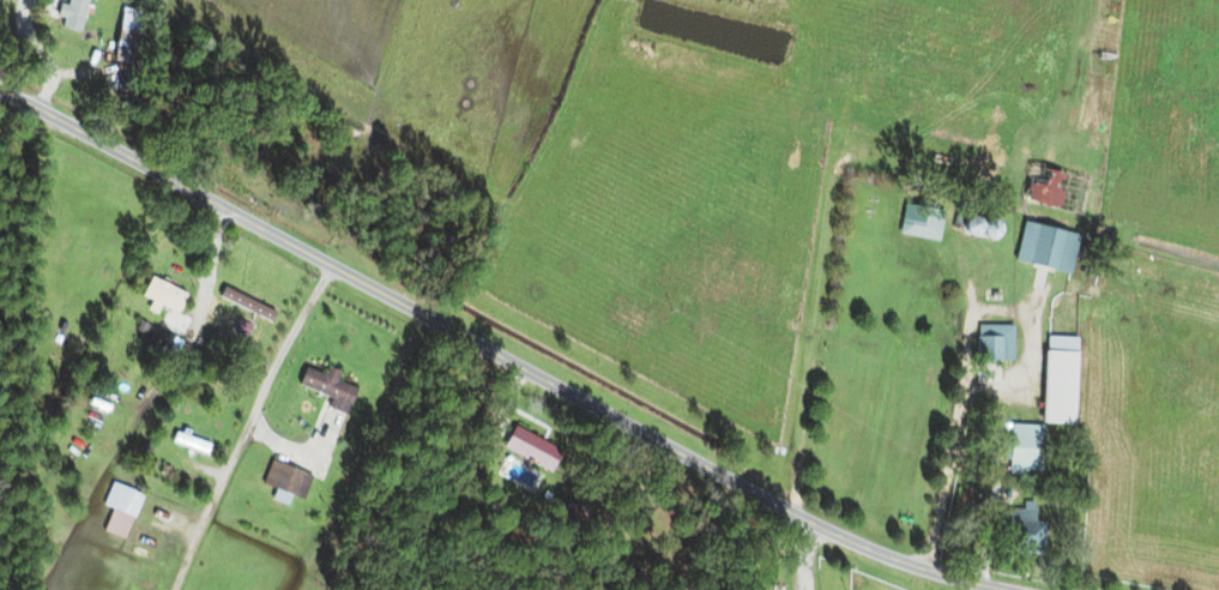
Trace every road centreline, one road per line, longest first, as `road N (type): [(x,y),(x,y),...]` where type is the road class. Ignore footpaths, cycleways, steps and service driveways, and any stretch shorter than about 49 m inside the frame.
road 1 (residential): [(0,95),(805,519),(924,570),(1007,589)]
road 2 (residential): [(330,266),(274,363),(173,589)]

